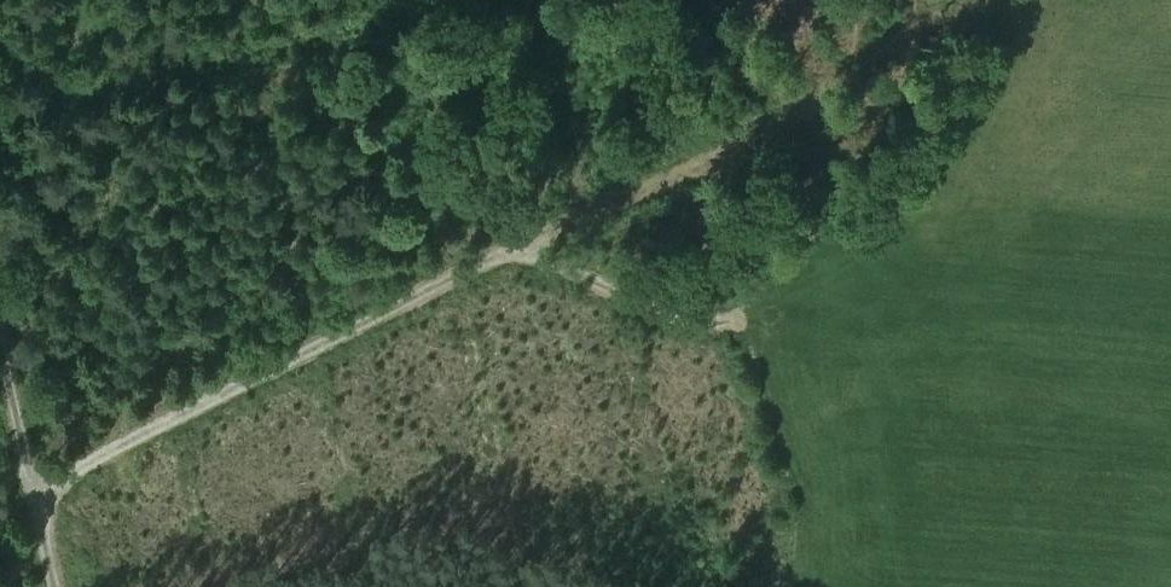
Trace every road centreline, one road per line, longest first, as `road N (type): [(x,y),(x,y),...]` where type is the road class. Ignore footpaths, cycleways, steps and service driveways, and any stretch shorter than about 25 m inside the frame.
road 1 (track): [(0,373),(47,586)]

